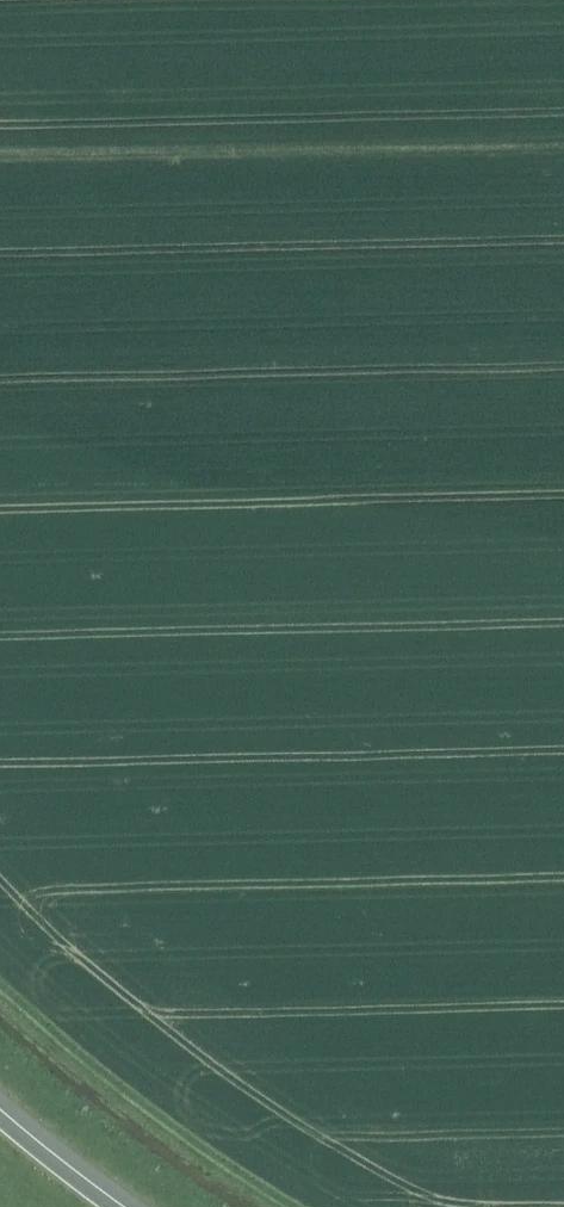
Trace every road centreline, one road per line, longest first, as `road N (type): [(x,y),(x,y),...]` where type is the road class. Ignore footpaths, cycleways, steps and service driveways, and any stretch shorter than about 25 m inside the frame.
road 1 (motorway): [(110,1206),(0,1114)]

